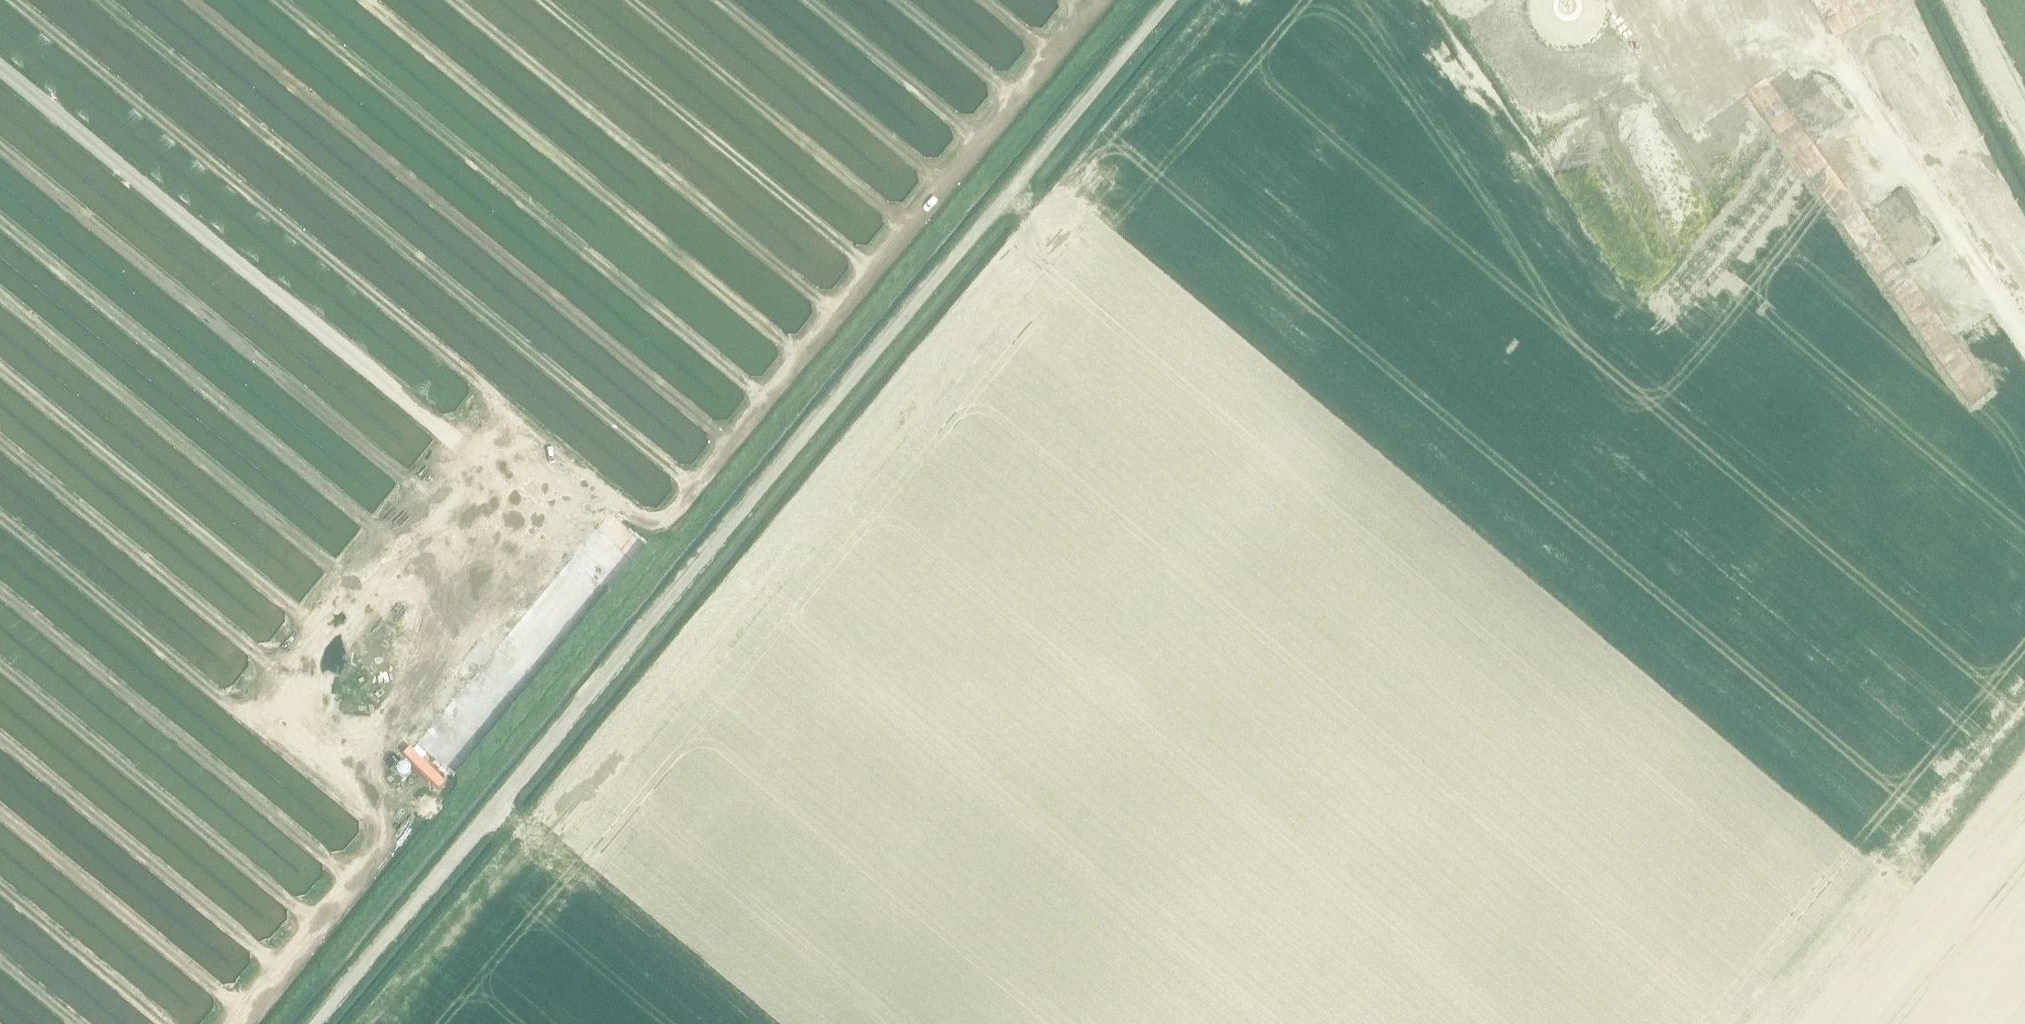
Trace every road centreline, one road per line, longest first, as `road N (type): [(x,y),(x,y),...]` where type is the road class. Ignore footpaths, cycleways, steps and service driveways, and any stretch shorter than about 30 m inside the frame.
road 1 (unclassified): [(314,1023),(1171,0)]
road 2 (unclassified): [(2024,126),(1958,0)]

